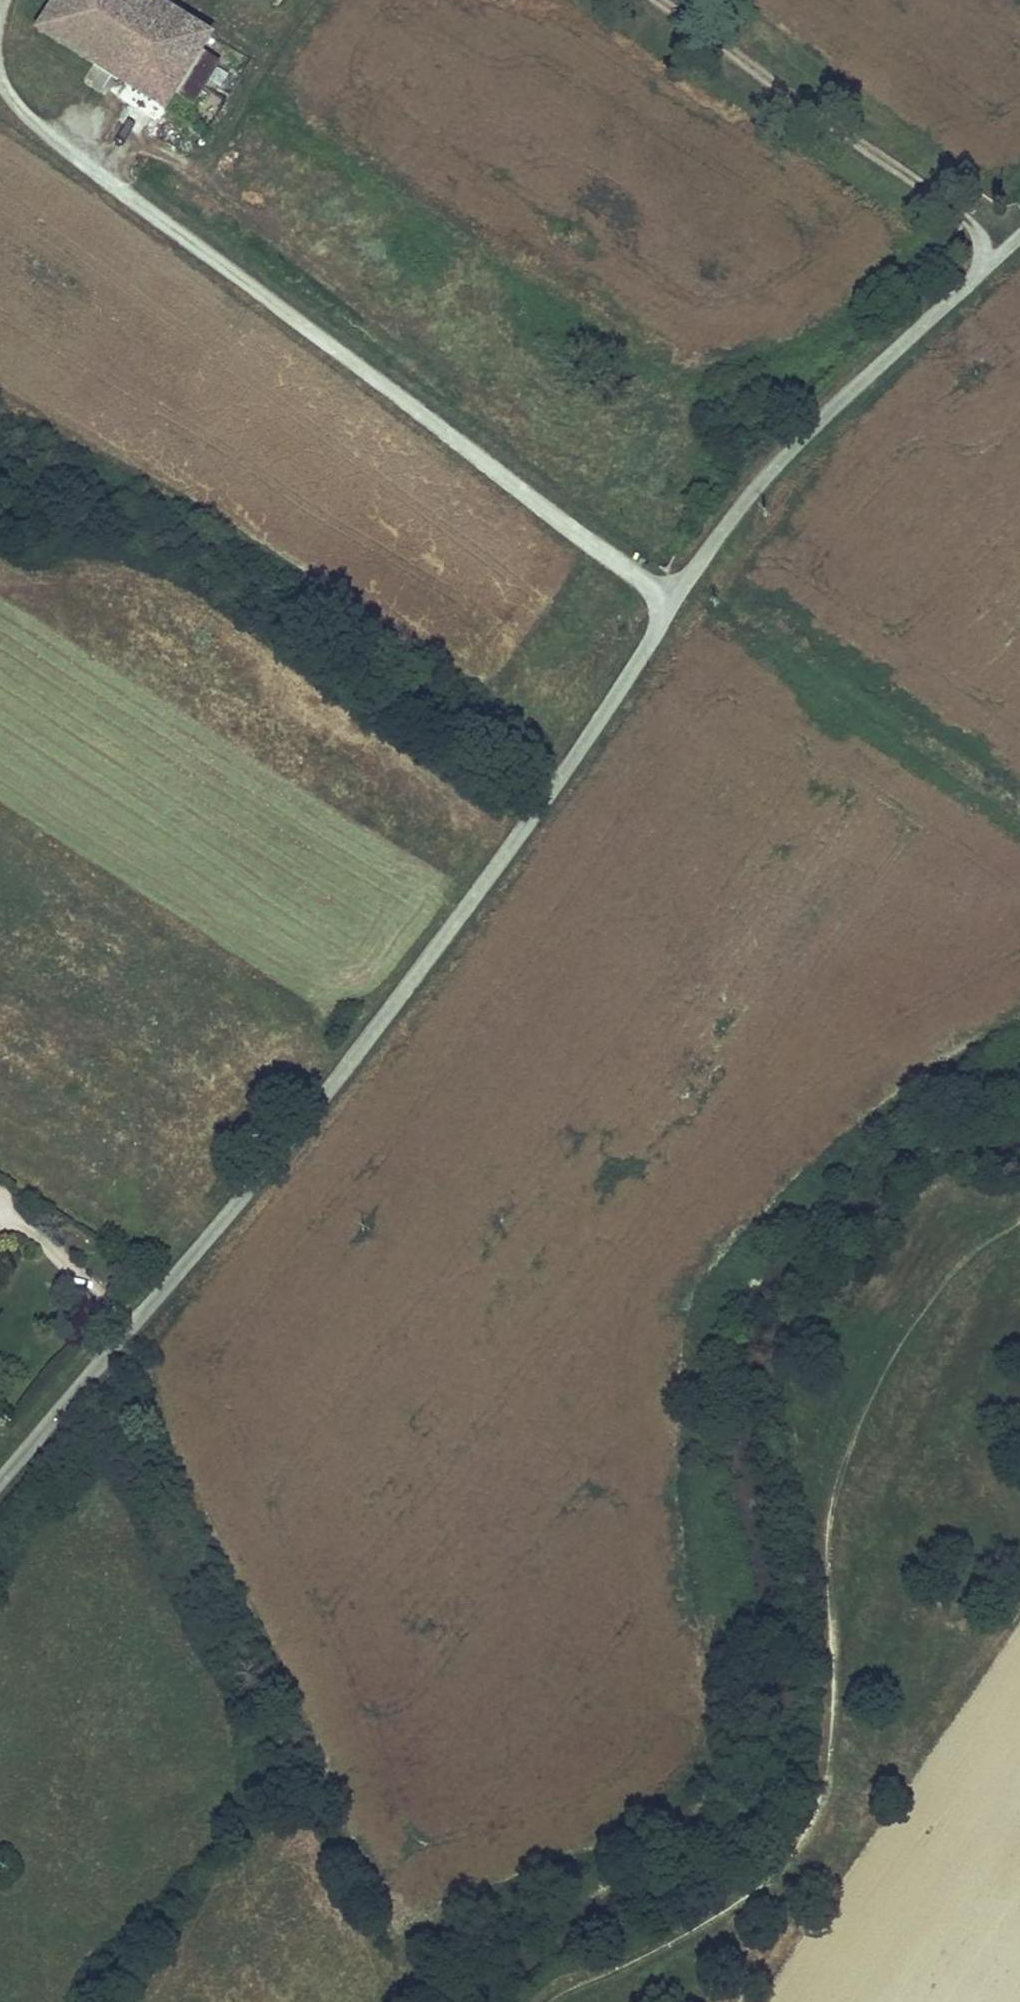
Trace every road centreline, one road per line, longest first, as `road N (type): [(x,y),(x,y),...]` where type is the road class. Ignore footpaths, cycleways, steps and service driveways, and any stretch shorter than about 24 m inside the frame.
road 1 (unclassified): [(1019,229),(774,465),(373,1035),(0,1476)]
road 2 (track): [(985,259),(972,221),(653,0)]

